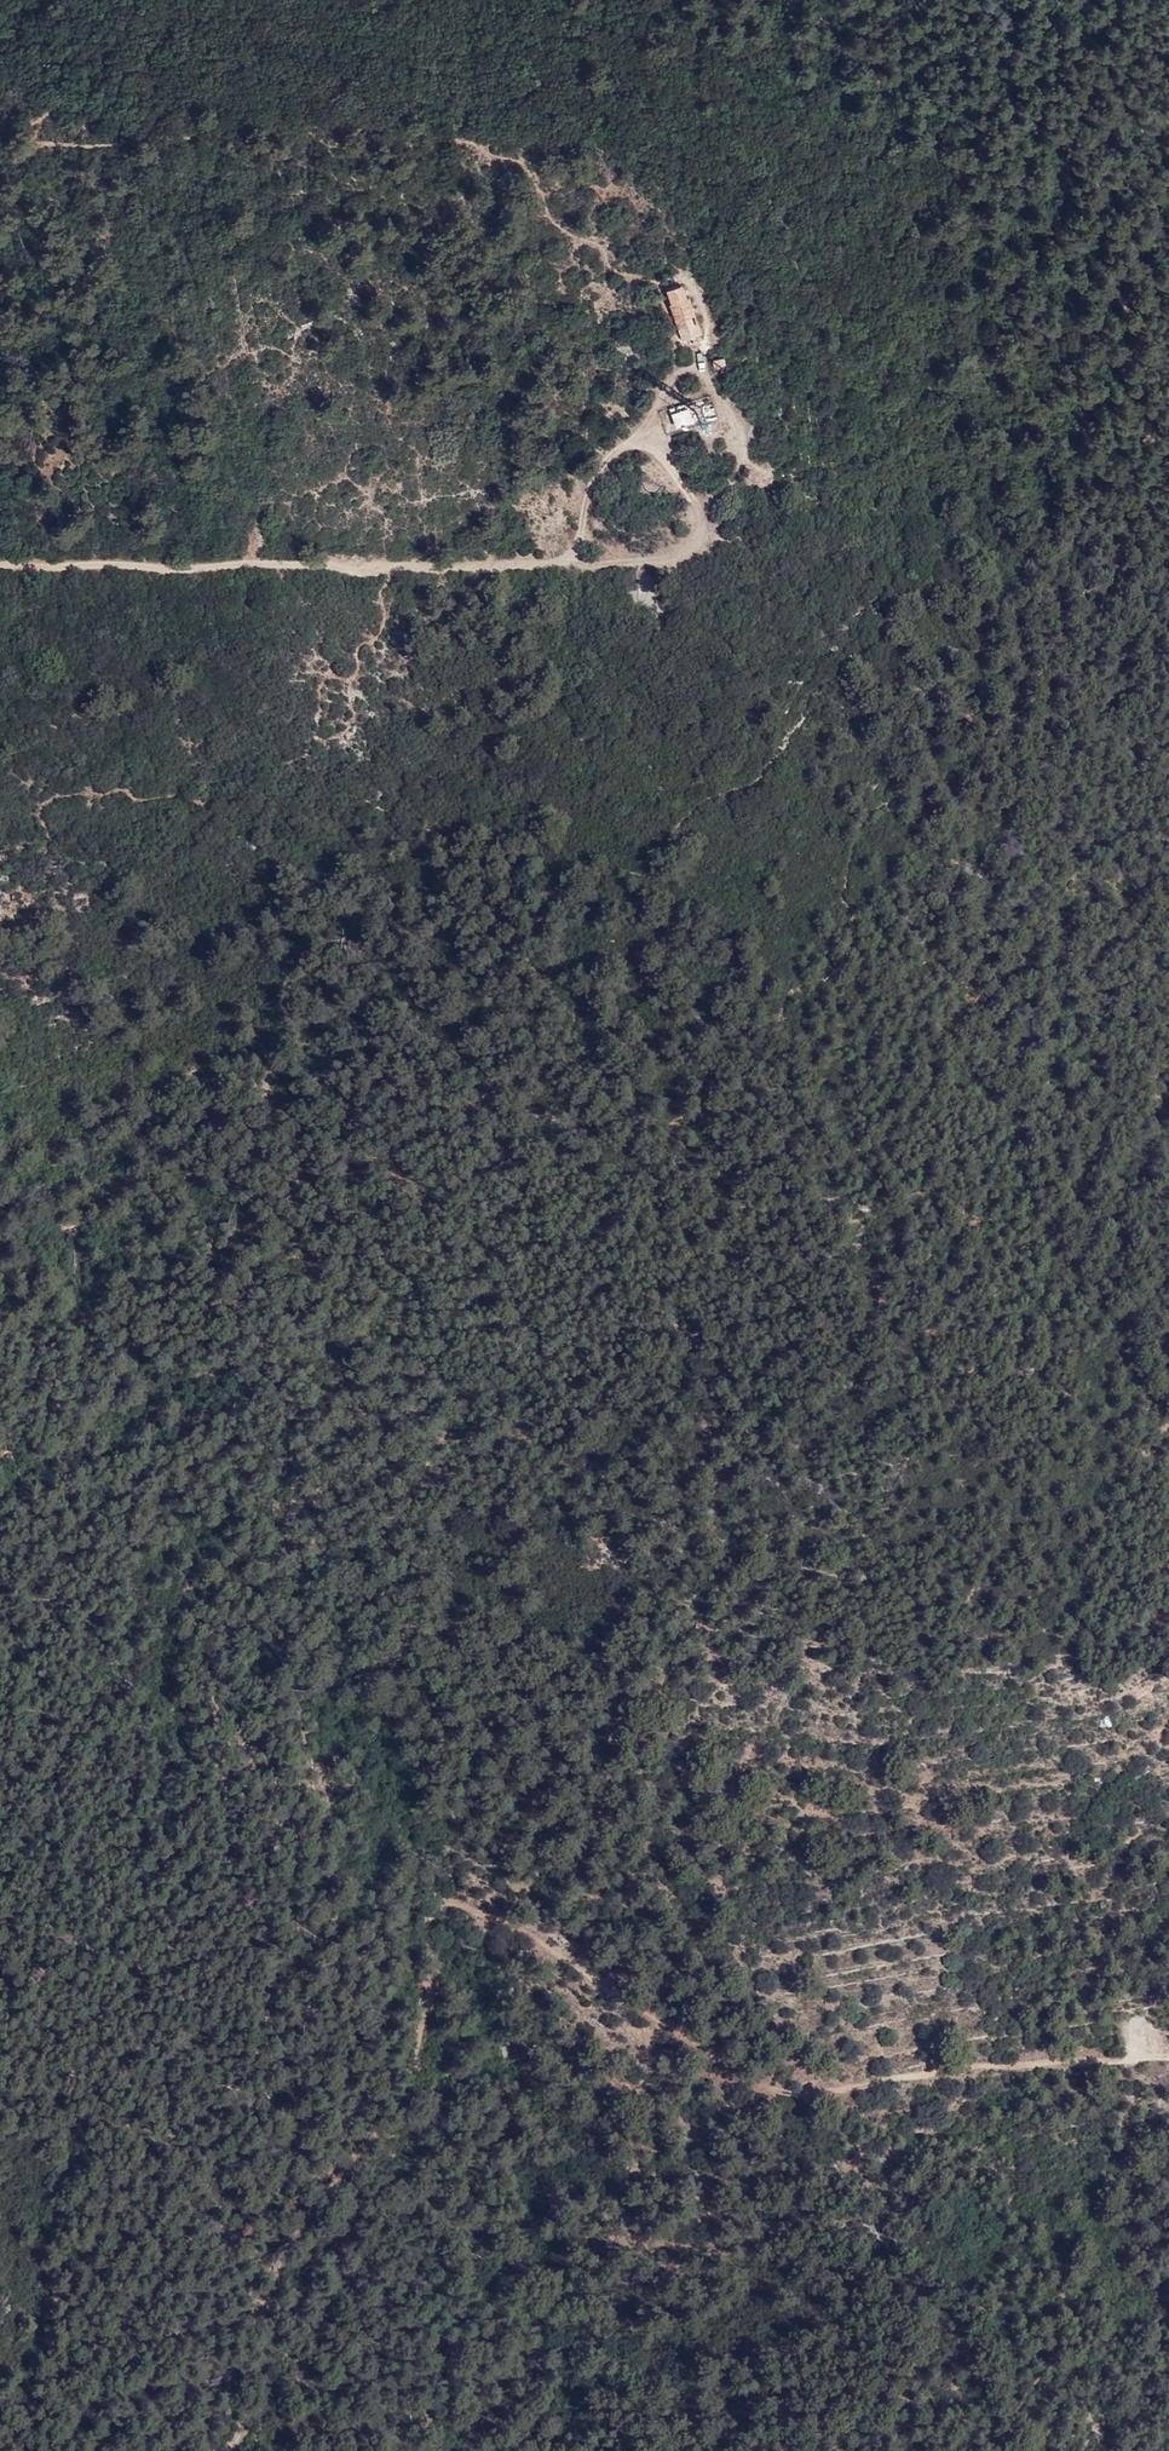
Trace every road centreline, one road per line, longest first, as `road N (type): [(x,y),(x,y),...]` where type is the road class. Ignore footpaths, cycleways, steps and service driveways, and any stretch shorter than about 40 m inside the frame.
road 1 (track): [(233,2450),(302,2247),(420,2068),(432,1986),(428,1932),(470,1907),(627,1995),(757,2090),(805,2094),(953,2071),(1168,2061)]
road 2 (track): [(0,563),(571,563),(675,553),(710,517),(743,439),(698,369),(675,374),(592,481)]

